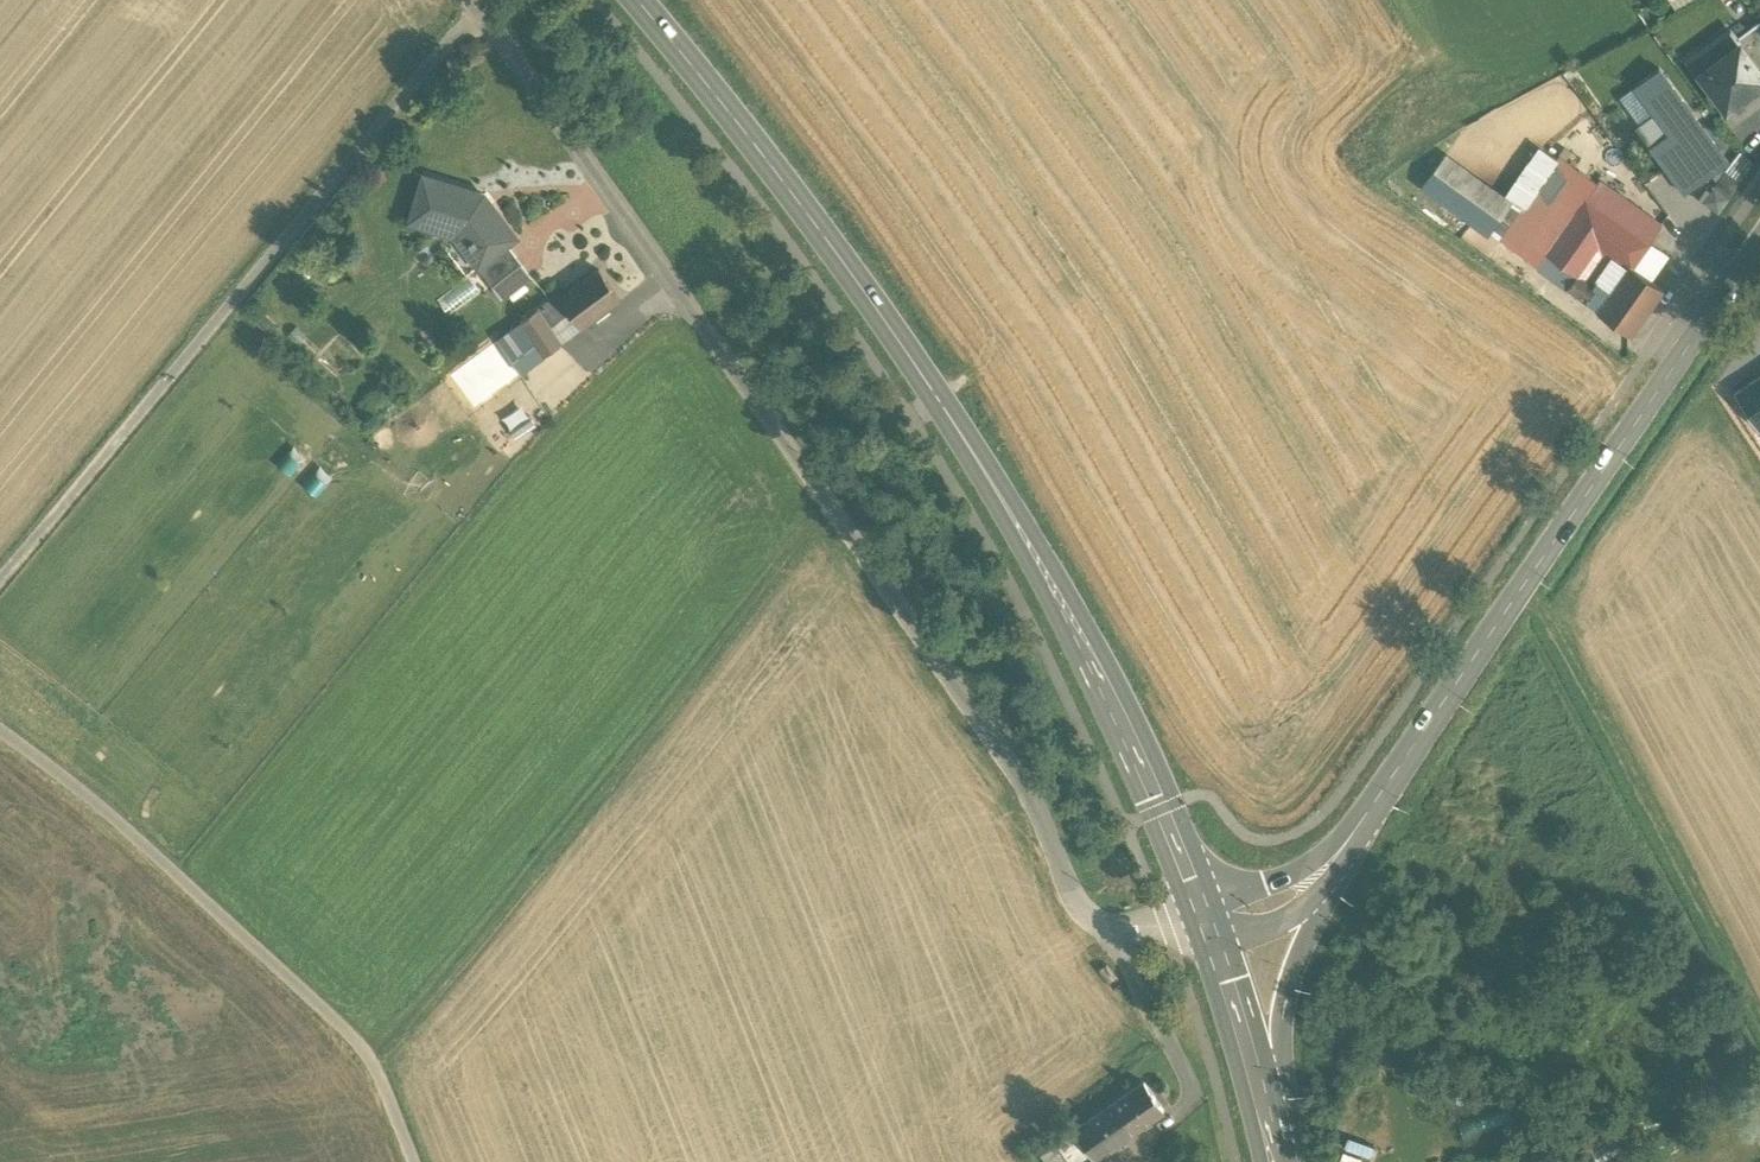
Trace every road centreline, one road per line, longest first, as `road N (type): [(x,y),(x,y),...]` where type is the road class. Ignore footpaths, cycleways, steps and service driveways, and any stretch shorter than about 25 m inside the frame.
road 1 (primary): [(1208,905),(1096,663),(1007,506),(852,274),(640,0)]
road 2 (track): [(496,28),(0,604)]
road 3 (track): [(366,1053),(830,504)]
road 4 (tertiary): [(1384,789),(1759,243)]
road 5 (track): [(421,1161),(389,1083),(366,1053),(103,813),(0,735)]
road 6 (track): [(1759,1014),(1551,617),(1522,592)]
road 7 (secondary): [(1264,1084),(1287,988),(1334,879)]
road 8 (tertiary): [(1384,789),(1322,858),(1273,886),(1208,905)]
road 9 (primary): [(1264,1084),(1221,945)]
road 10 (tertiary): [(1221,945),(1277,925),(1334,879)]

